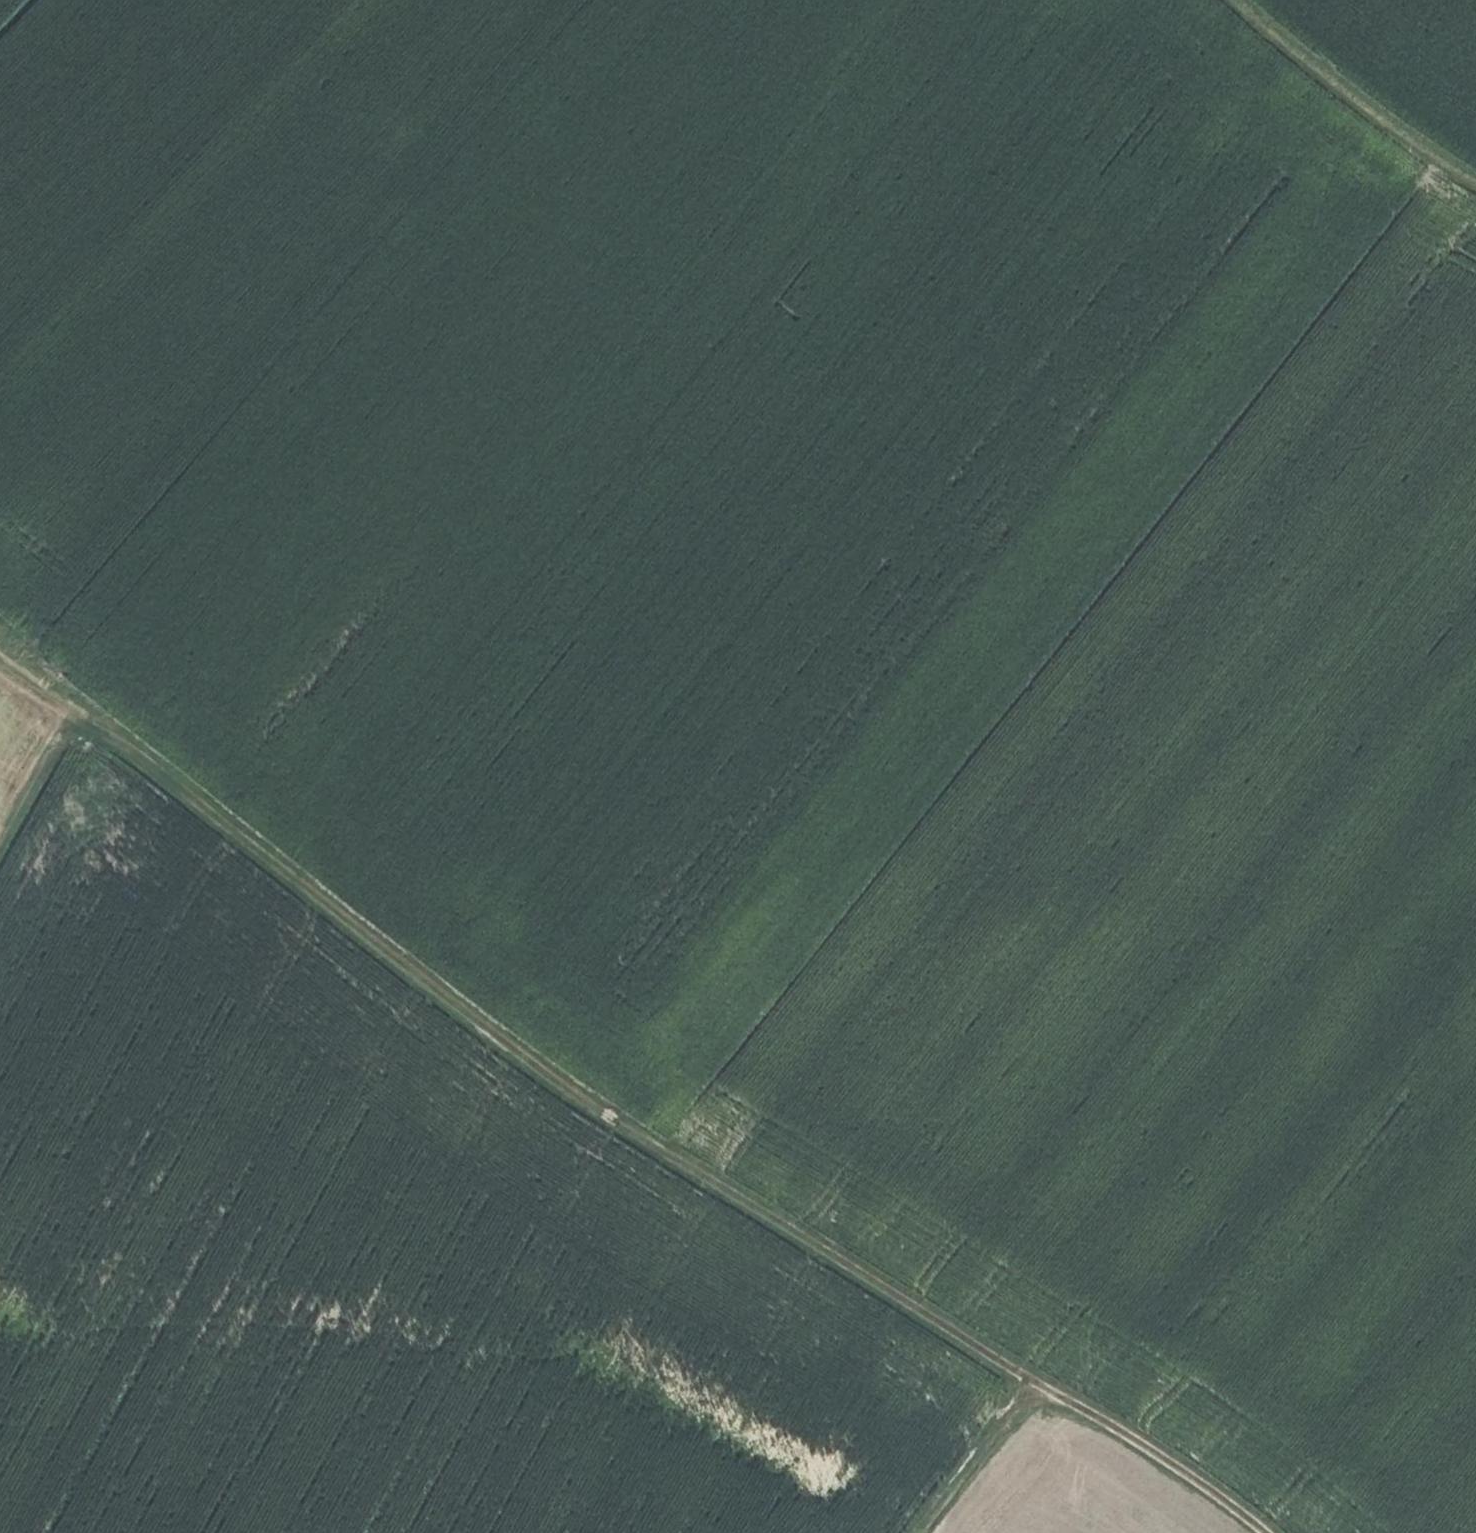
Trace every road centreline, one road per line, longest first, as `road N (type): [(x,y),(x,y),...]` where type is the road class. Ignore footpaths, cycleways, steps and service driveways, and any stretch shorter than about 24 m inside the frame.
road 1 (track): [(916,1532),(1035,1380),(443,1019),(54,708),(0,811)]
road 2 (track): [(1267,1532),(1192,1475),(1035,1380)]

